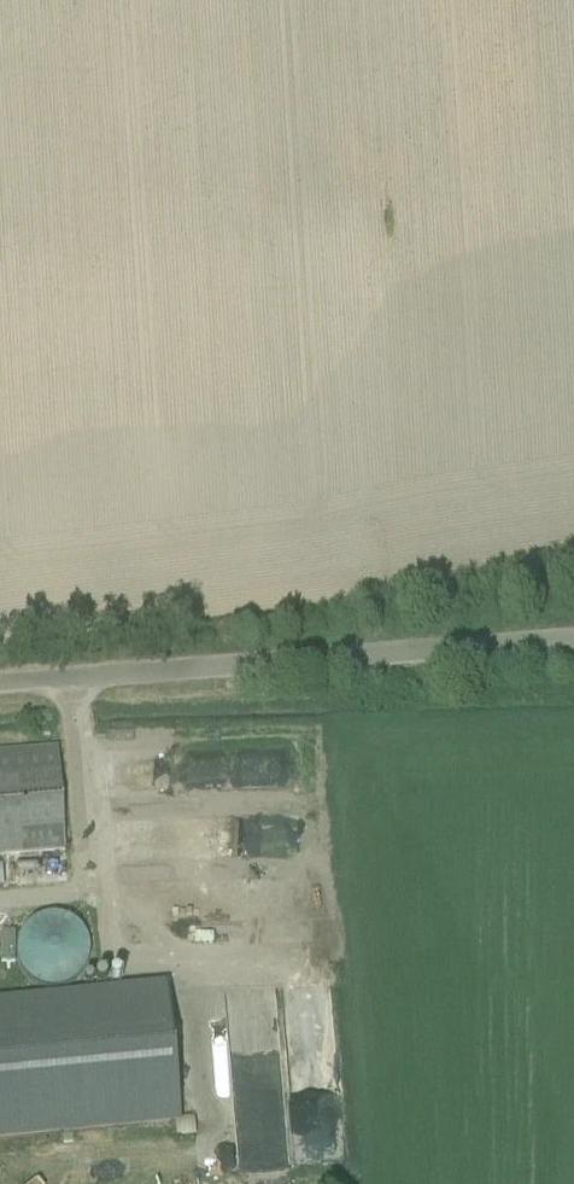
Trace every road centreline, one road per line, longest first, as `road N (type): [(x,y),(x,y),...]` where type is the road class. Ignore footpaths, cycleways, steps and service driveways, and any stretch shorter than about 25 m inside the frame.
road 1 (unclassified): [(0,684),(573,642)]

